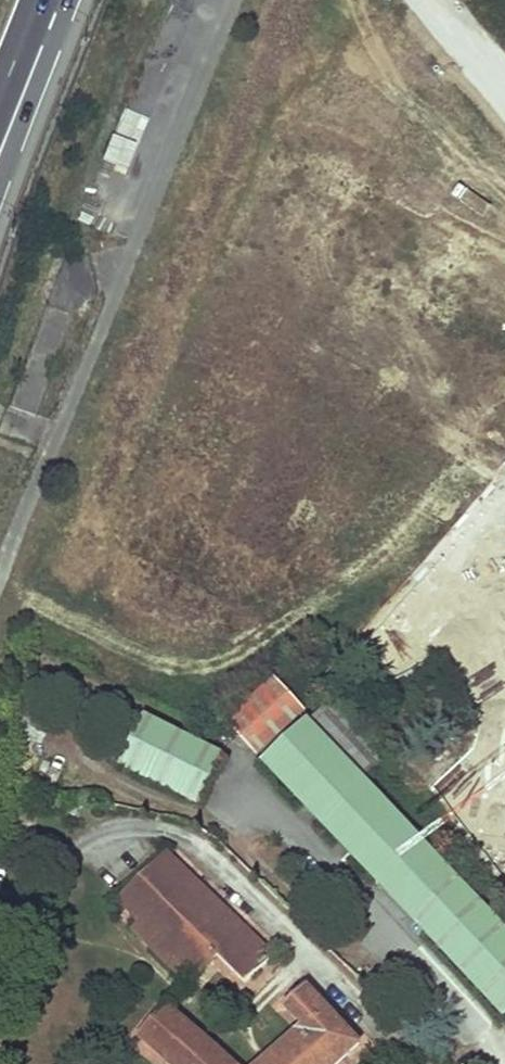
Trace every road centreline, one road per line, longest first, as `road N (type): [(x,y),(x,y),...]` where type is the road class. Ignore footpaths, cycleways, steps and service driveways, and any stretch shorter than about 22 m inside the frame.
road 1 (trunk): [(0,183),(51,48),(49,7)]
road 2 (trunk): [(0,126),(49,7)]

